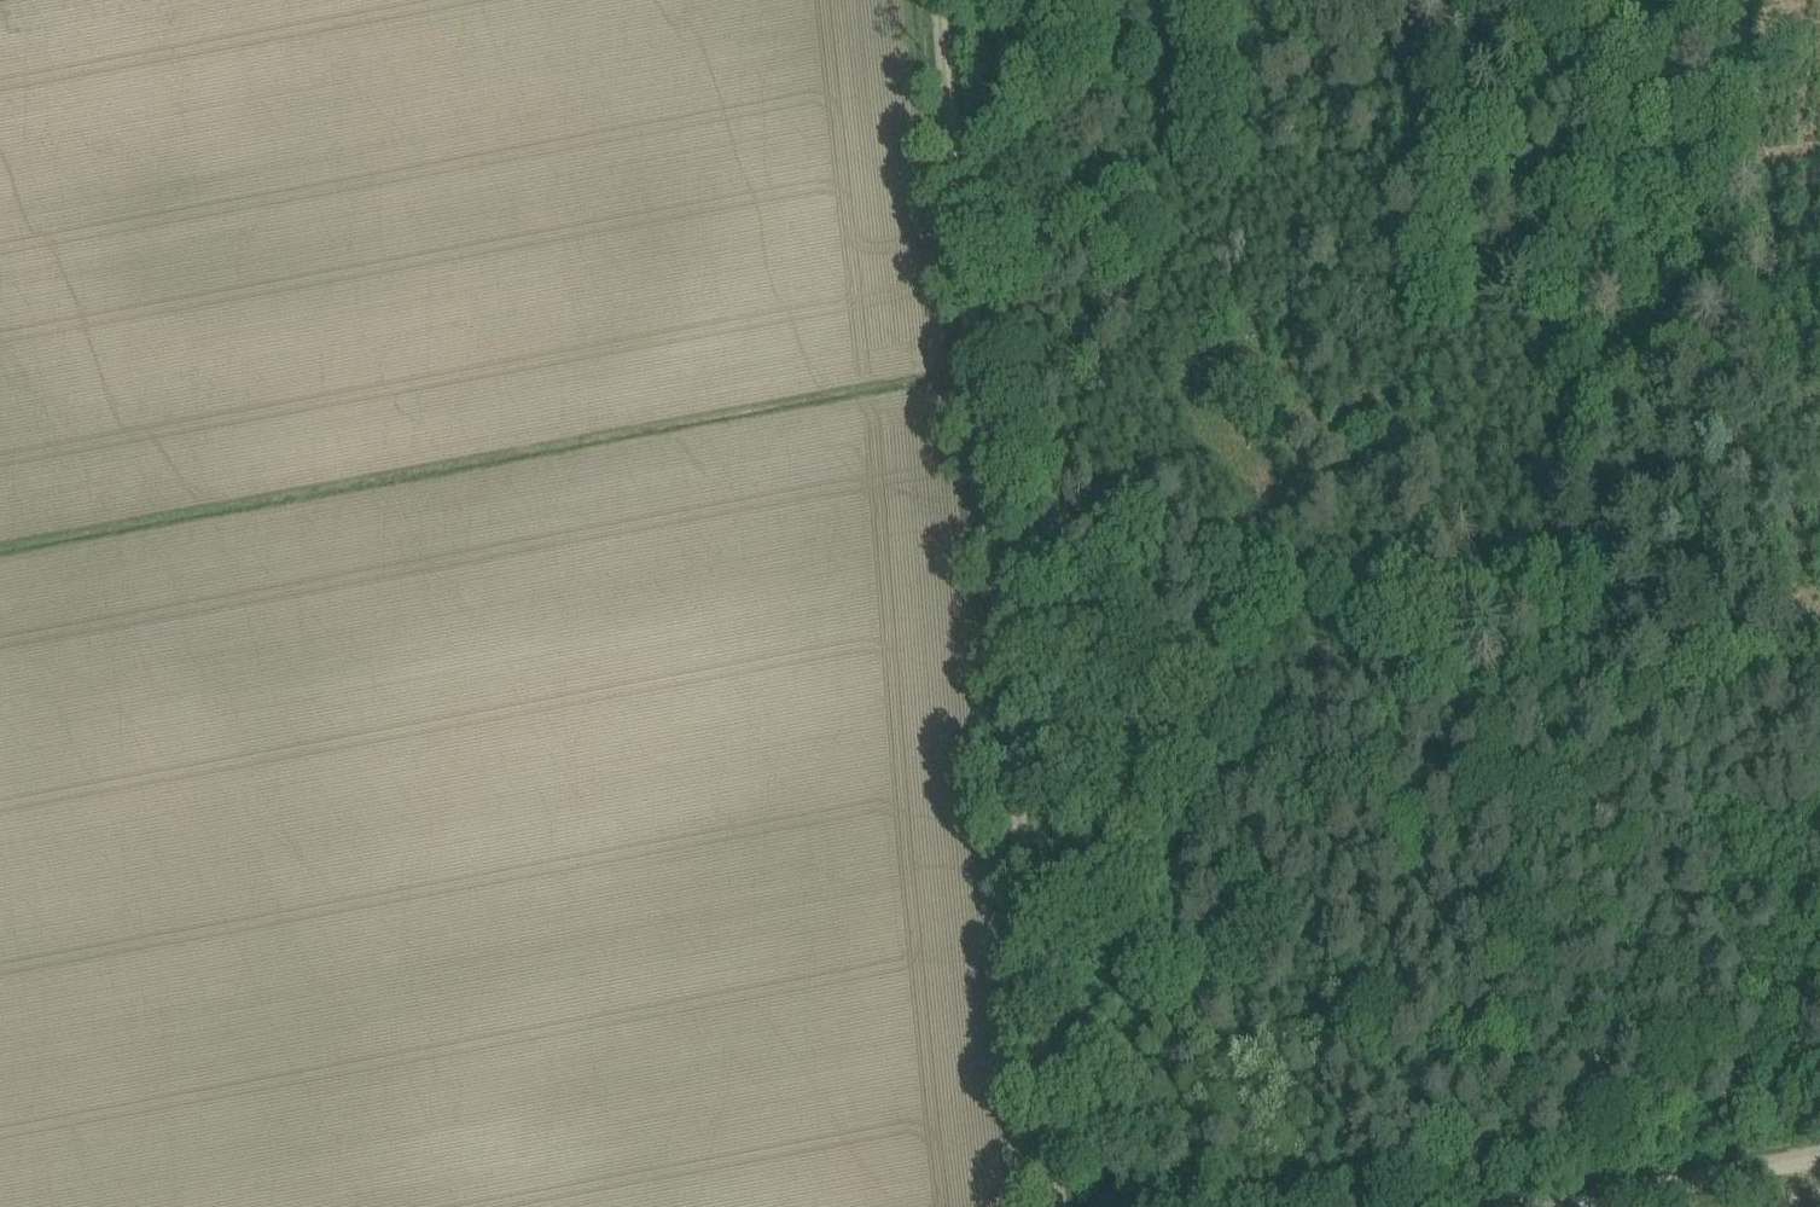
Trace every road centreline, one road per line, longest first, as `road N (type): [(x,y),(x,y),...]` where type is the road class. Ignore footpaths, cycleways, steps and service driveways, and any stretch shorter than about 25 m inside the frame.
road 1 (track): [(1051,1206),(944,0)]
road 2 (track): [(1591,1206),(1819,1158)]

